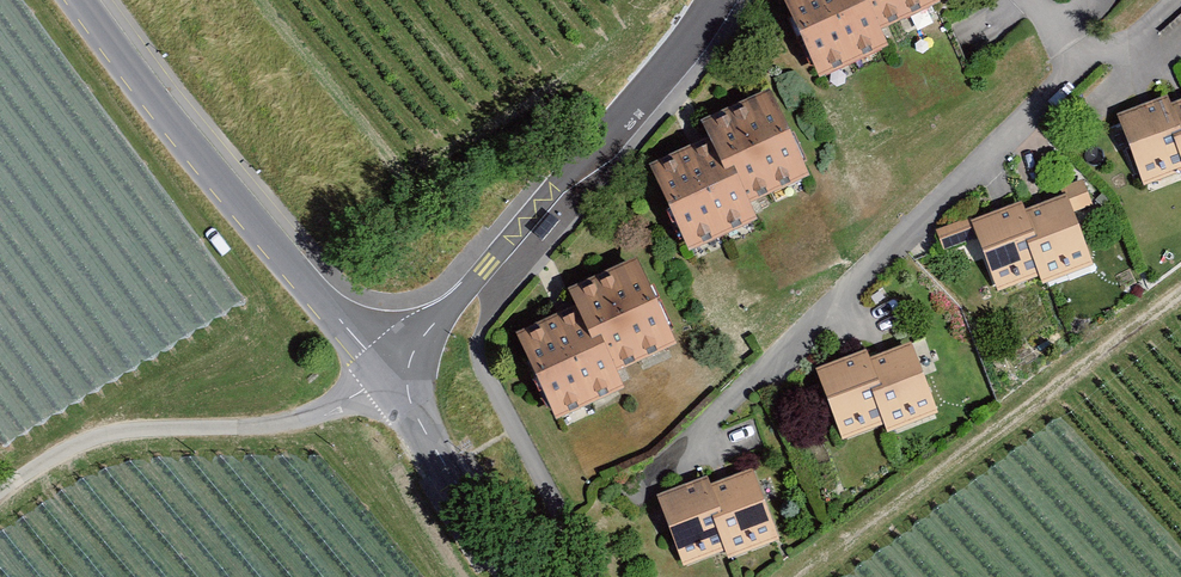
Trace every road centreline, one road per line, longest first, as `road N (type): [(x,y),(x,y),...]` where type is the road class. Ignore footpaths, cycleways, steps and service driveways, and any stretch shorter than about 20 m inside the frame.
road 1 (residential): [(717,0),(661,77),(389,378)]
road 2 (unclassified): [(82,0),(389,378)]
road 3 (track): [(389,378),(278,429),(110,429),(0,494)]
road 4 (unclassified): [(389,378),(518,576)]

